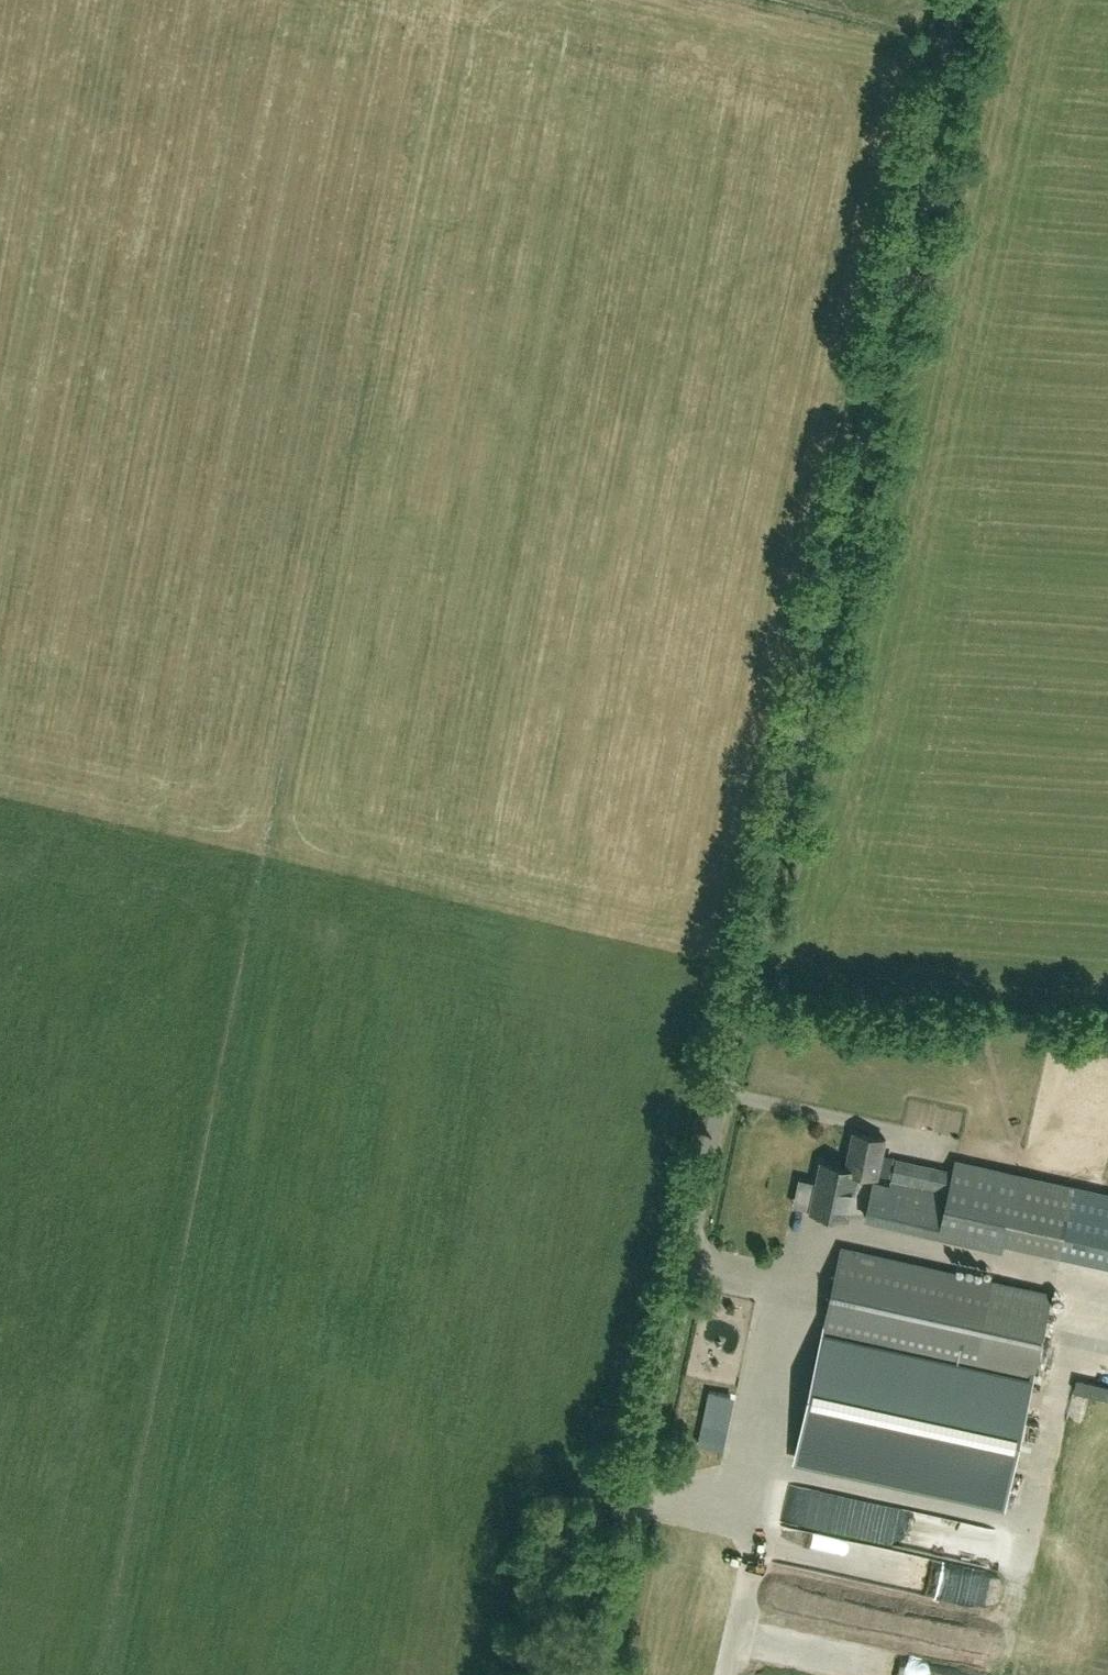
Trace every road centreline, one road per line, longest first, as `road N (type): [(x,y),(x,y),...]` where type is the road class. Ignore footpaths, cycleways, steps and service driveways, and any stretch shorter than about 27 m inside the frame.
road 1 (unclassified): [(603,1674),(965,0)]

